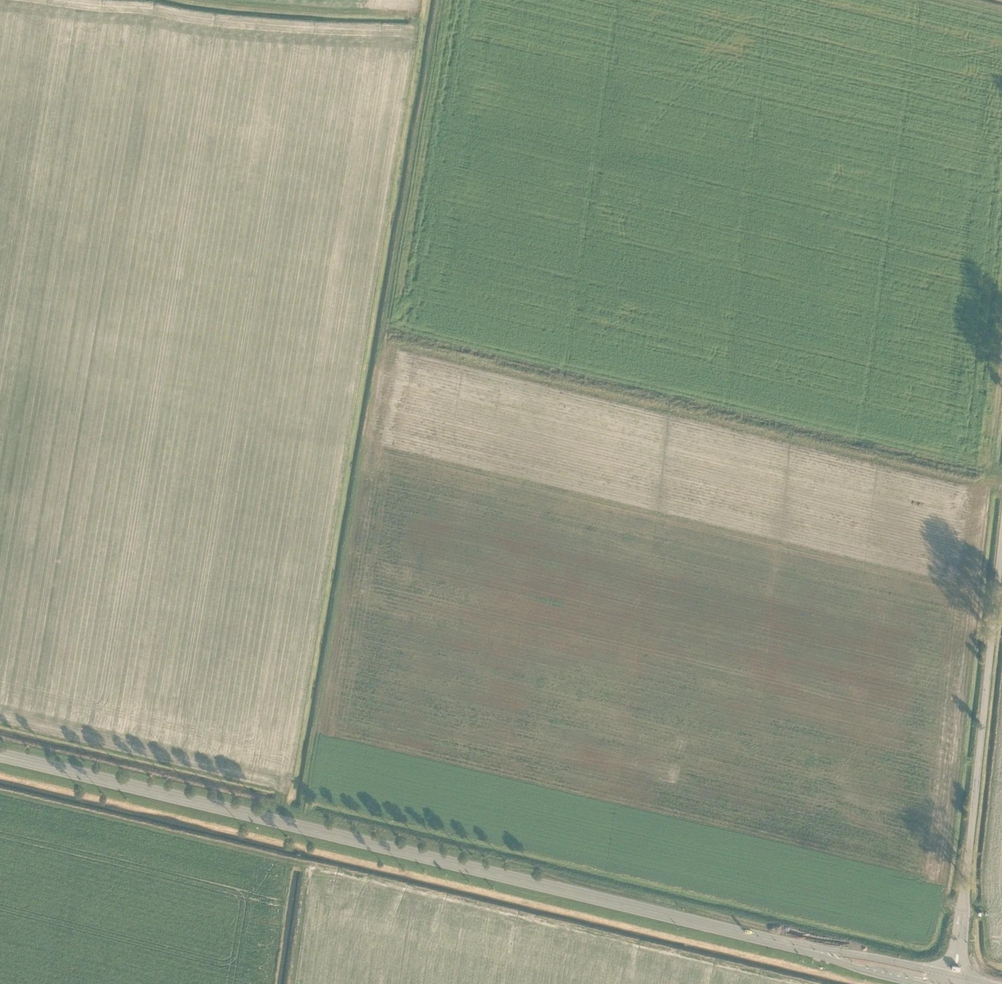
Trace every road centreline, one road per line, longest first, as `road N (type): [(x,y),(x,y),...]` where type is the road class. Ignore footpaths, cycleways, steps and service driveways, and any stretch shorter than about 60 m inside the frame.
road 1 (primary): [(955,981),(0,753)]
road 2 (unclassified): [(955,981),(1001,541)]

